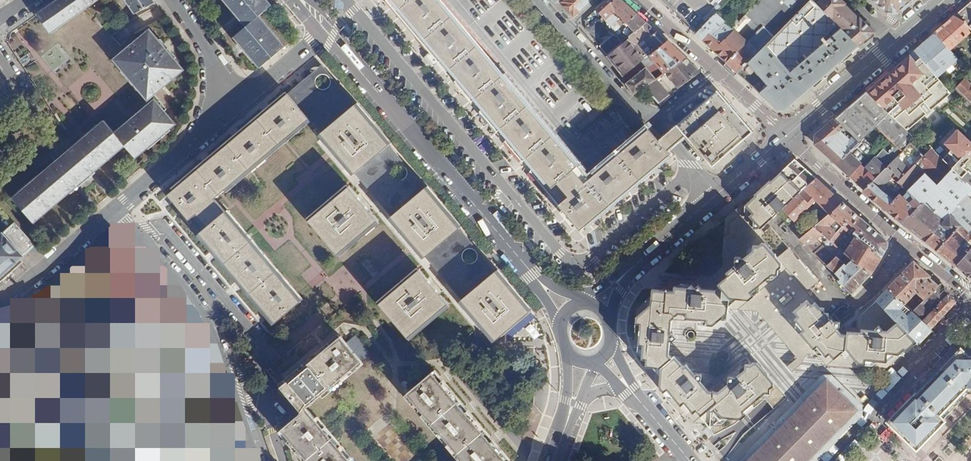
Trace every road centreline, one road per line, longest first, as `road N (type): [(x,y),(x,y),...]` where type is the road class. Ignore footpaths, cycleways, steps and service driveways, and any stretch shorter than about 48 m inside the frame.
road 1 (tertiary): [(330,32),(532,273)]
road 2 (residential): [(258,460),(206,316),(115,212)]
road 3 (residential): [(787,135),(957,291)]
road 4 (residential): [(970,310),(832,460)]
road 5 (residential): [(657,119),(622,100),(536,0)]
road 6 (residential): [(243,105),(115,212)]
road 7 (residential): [(115,212),(0,302)]
road 8 (tertiary): [(897,44),(787,135)]
road 9 (residential): [(243,105),(173,0)]

